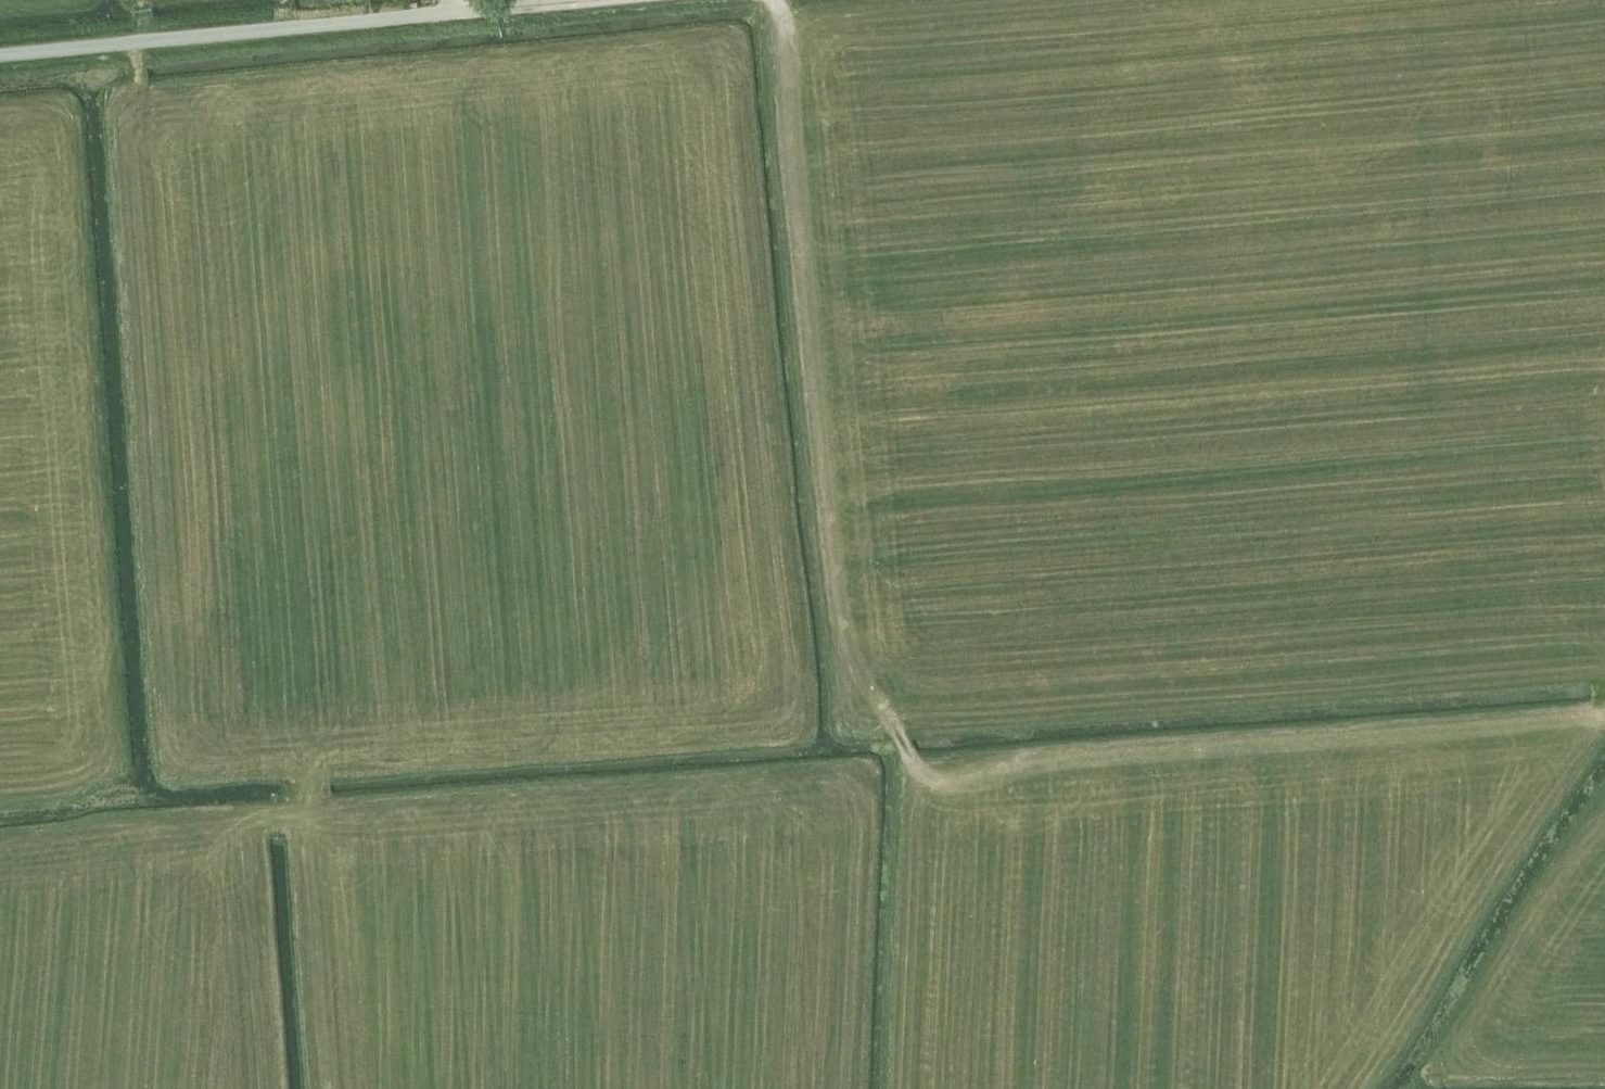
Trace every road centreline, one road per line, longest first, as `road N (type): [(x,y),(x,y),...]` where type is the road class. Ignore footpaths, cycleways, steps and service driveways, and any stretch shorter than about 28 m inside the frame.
road 1 (unclassified): [(0,53),(479,8)]

